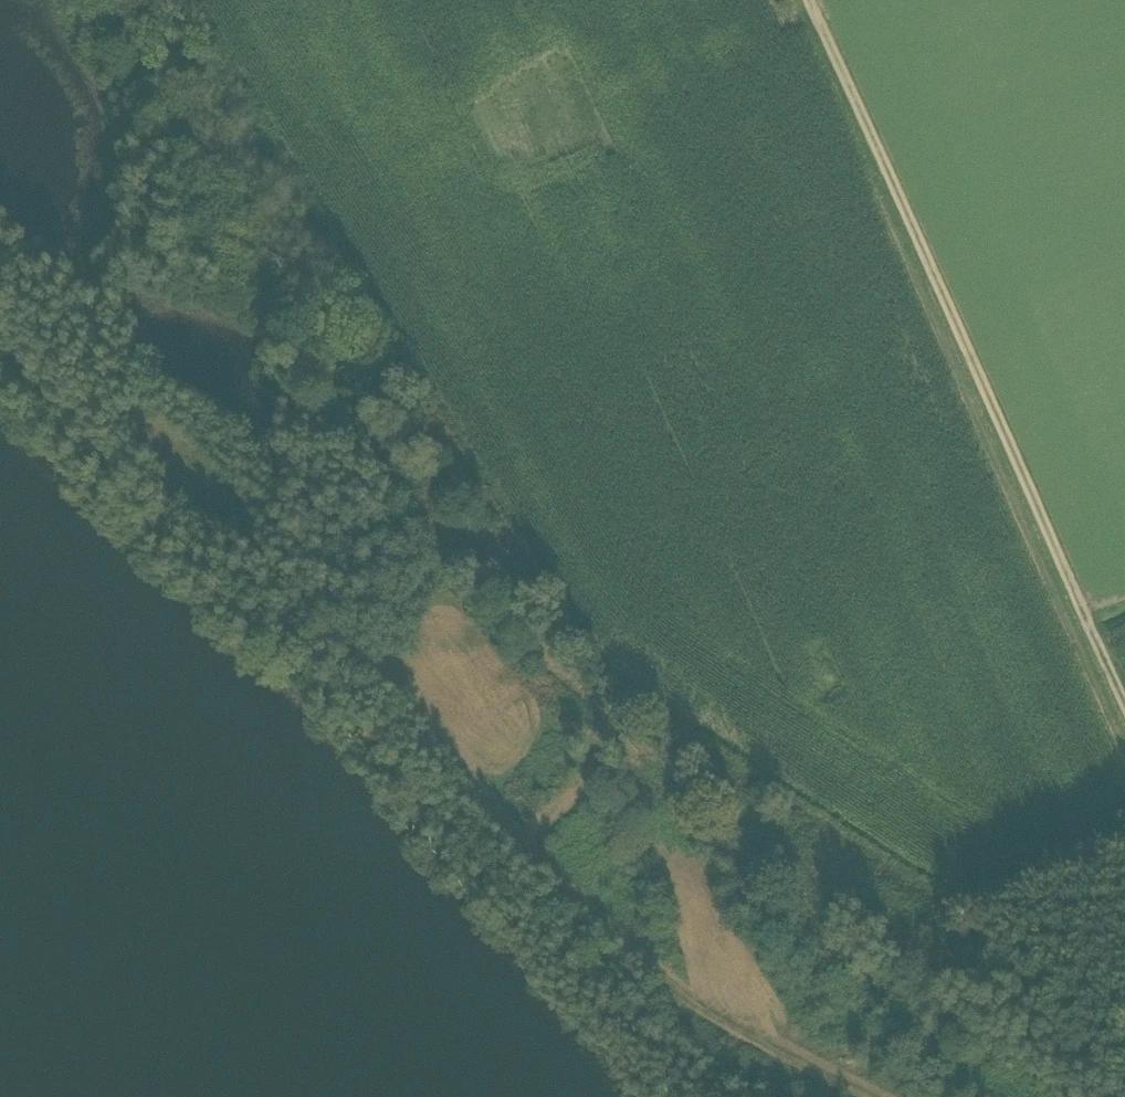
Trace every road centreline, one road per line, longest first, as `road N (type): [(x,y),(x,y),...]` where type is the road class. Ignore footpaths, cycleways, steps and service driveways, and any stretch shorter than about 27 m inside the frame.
road 1 (track): [(877,1096),(726,1021),(588,912),(464,763),(264,565)]
road 2 (track): [(810,0),(1124,700)]

